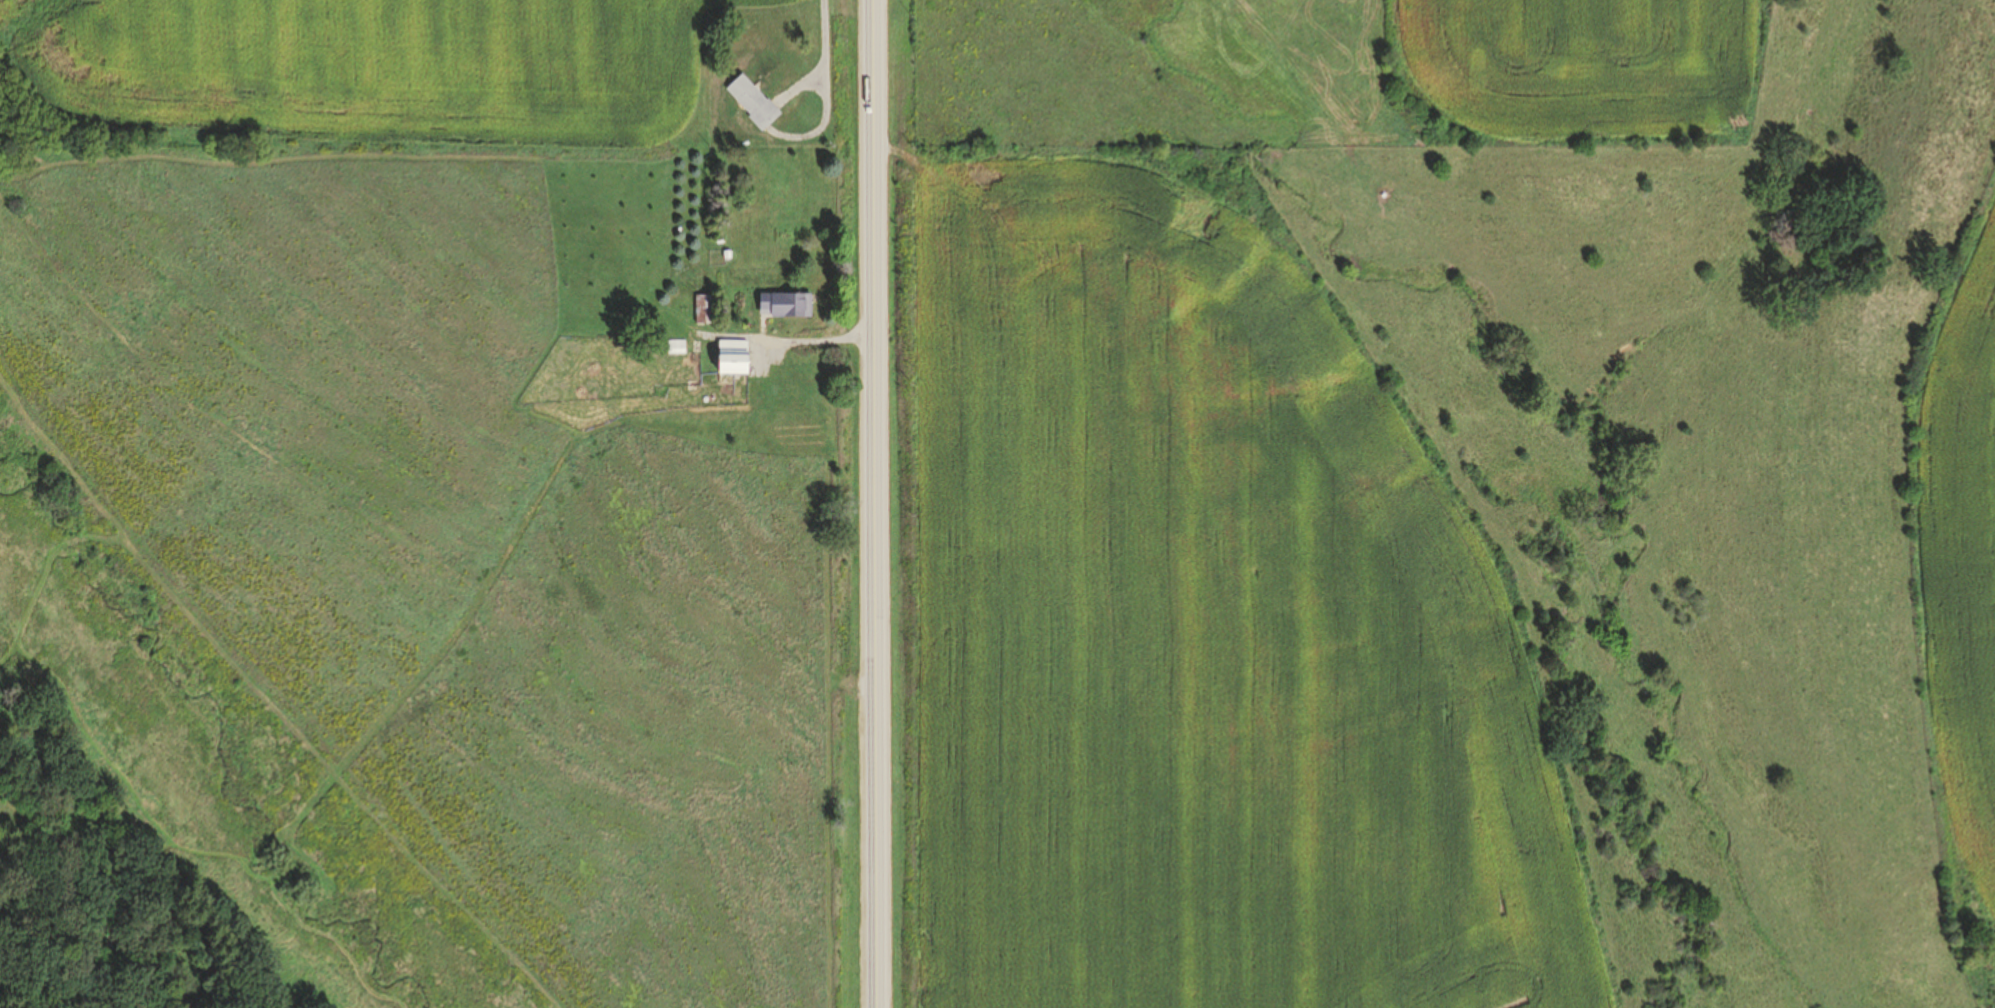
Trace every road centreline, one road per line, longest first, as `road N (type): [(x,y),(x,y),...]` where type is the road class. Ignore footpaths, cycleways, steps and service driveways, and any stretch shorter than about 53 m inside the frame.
road 1 (primary): [(874,1007),(871,0)]

